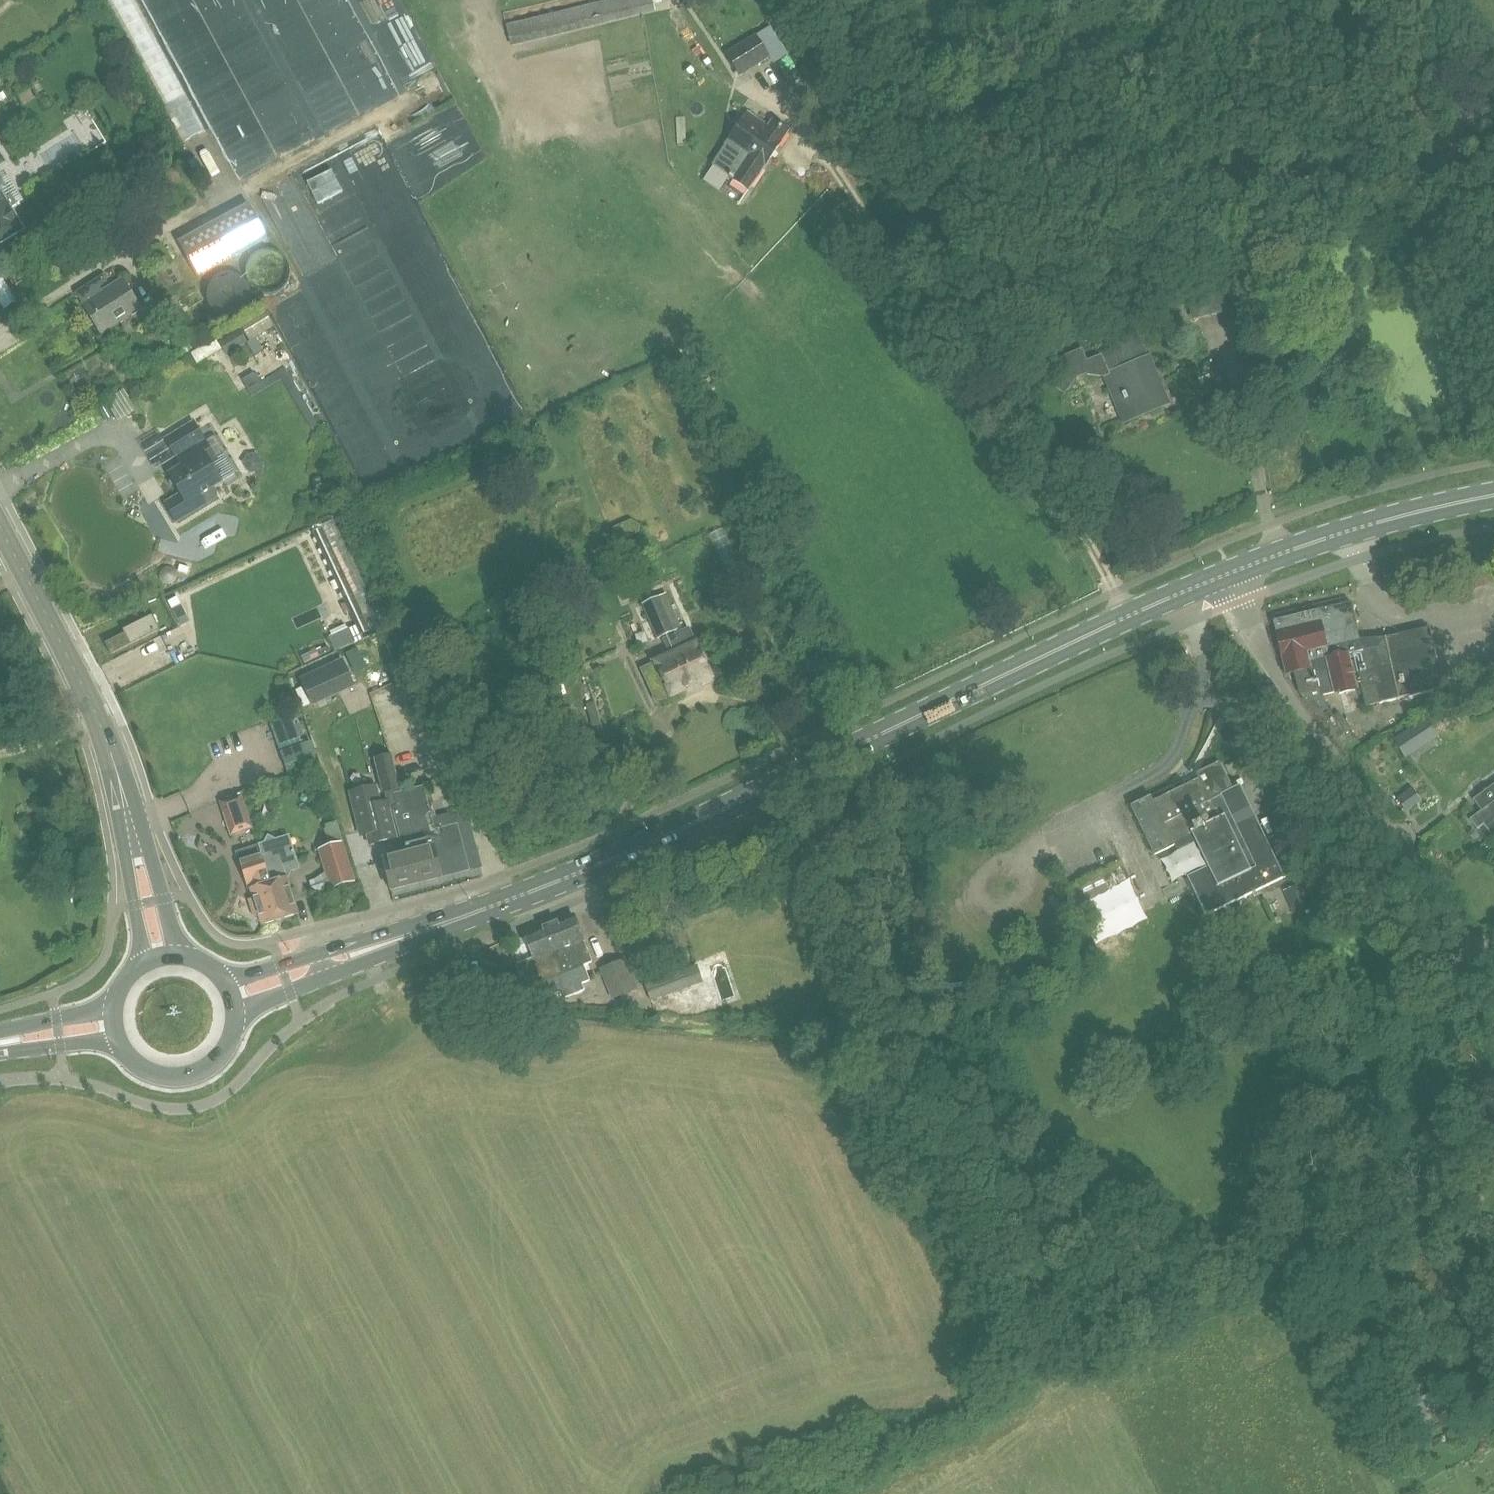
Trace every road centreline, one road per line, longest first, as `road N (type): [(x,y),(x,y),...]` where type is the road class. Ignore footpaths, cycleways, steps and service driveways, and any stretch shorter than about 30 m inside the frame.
road 1 (primary): [(231,995),(641,846),(1228,573)]
road 2 (unclassified): [(1493,278),(1329,191),(1031,163),(974,146),(924,117),(890,82),(836,0)]
road 3 (track): [(774,784),(1034,1374)]
road 4 (residential): [(1493,976),(1268,663),(1228,573)]
road 5 (secondary): [(160,956),(109,749),(0,527)]
road 6 (primary): [(1228,573),(1386,520),(1493,495)]
road 7 (primary): [(113,1023),(142,1067),(181,1076),(207,1066),(226,1047),(235,1022),(231,995)]

